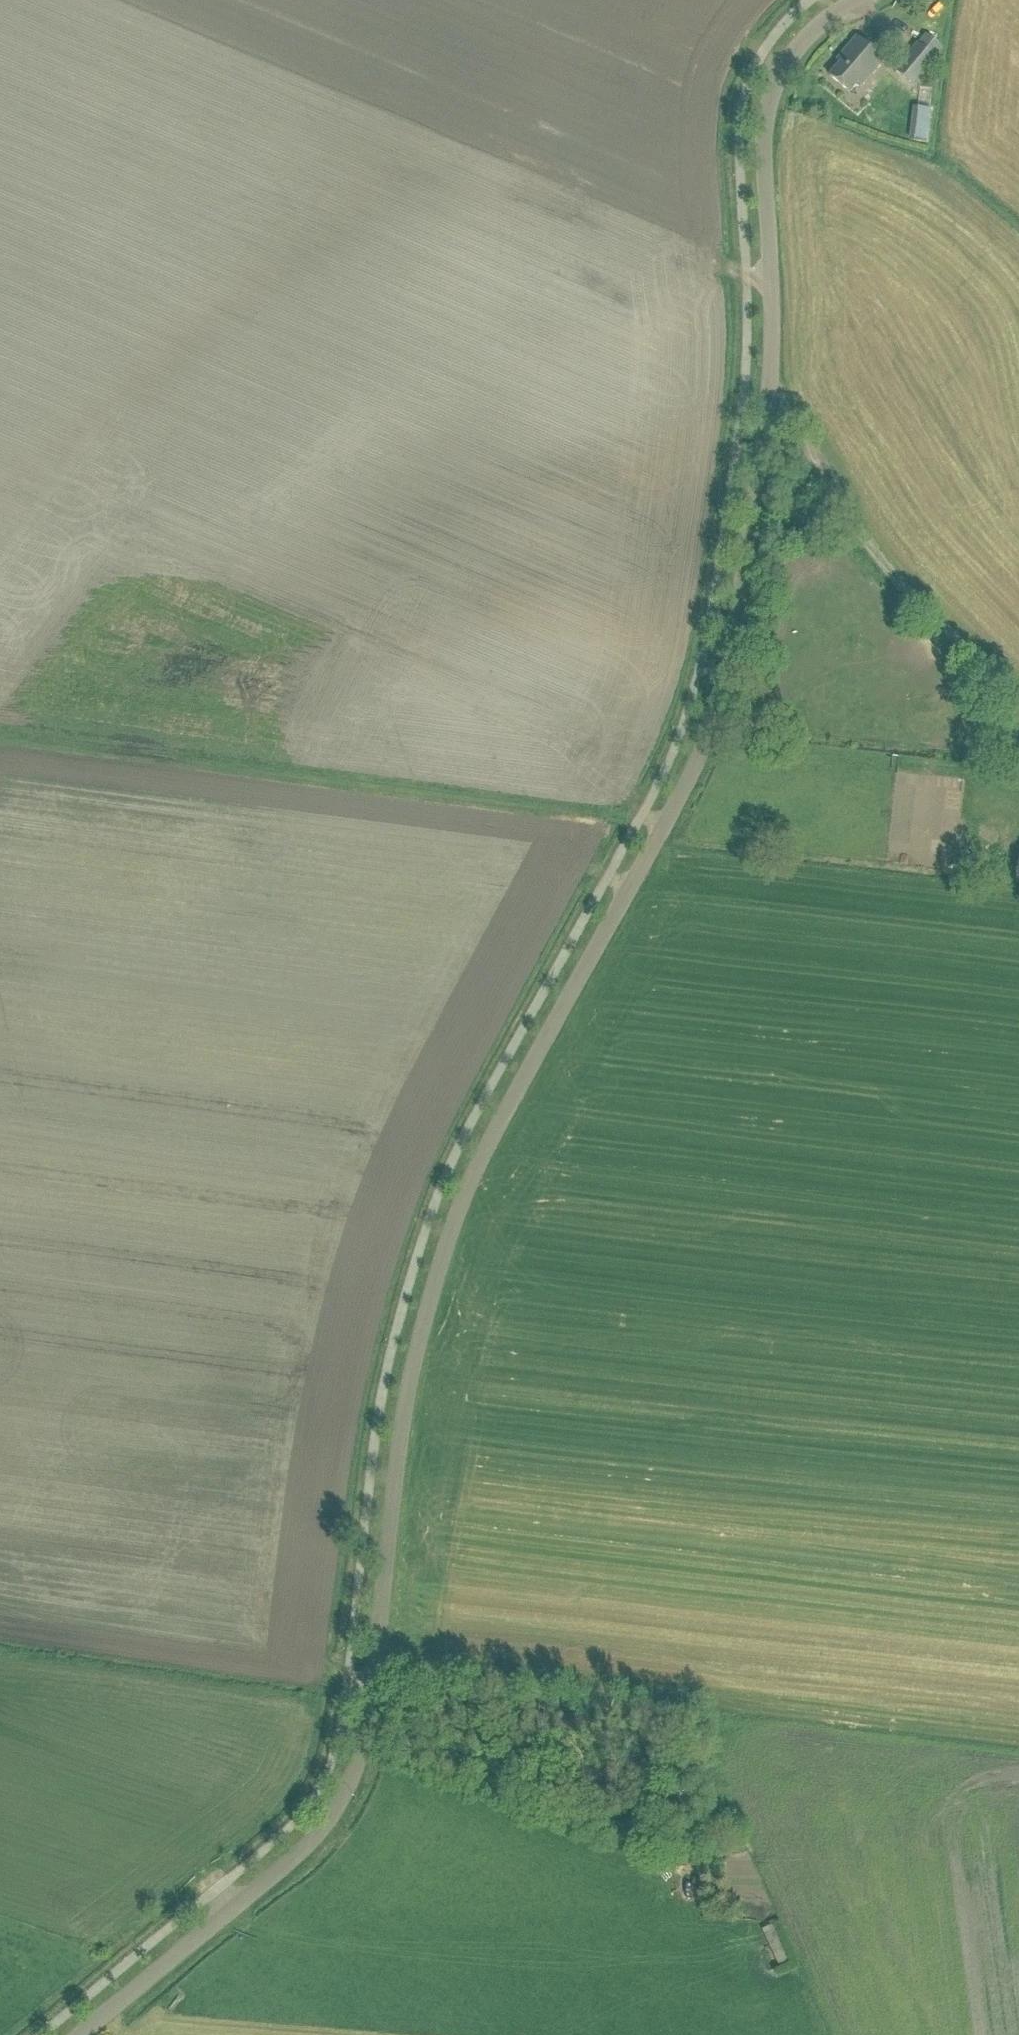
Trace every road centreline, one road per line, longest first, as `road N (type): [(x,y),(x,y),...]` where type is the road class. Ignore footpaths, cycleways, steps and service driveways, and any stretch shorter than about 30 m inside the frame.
road 1 (unclassified): [(79,2034),(288,1862),(329,1817),(354,1772),(371,1696),(408,1394),(445,1249),(488,1142),(689,778),(724,682),(769,392),(769,105),(802,41),(857,0)]
road 2 (track): [(769,392),(861,542),(1018,720)]

